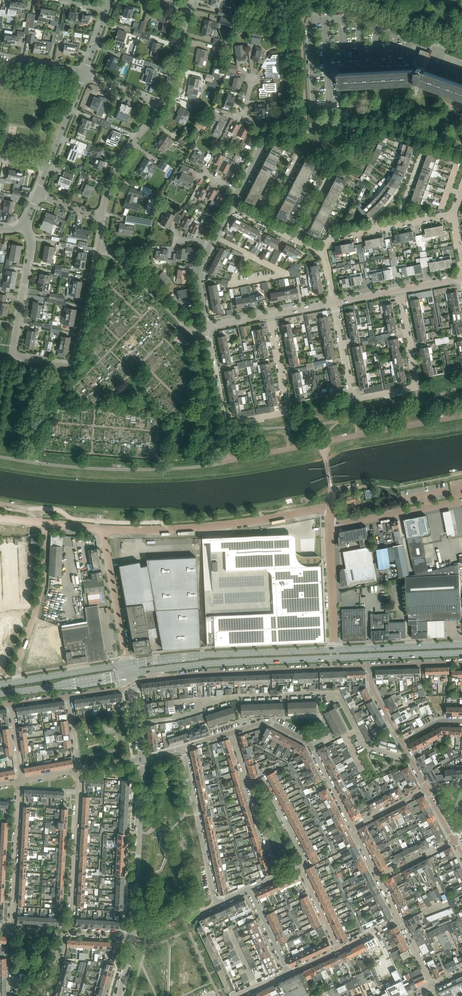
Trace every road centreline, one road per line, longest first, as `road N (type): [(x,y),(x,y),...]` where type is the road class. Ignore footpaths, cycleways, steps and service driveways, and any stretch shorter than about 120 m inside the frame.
road 1 (secondary): [(149,670),(461,652)]
road 2 (residential): [(334,303),(352,401),(416,389),(398,291)]
road 3 (residential): [(209,346),(222,425),(283,413),(270,315)]
road 4 (unclassified): [(330,508),(224,525),(103,528)]
road 5 (residential): [(149,670),(168,677),(370,666)]
road 6 (secondary): [(335,650),(127,663)]
road 7 (residential): [(267,137),(373,125),(461,151)]
road 8 (residential): [(12,356),(74,364),(98,243)]
road 9 (unclassified): [(133,935),(141,758)]
road 10 (residential): [(71,933),(79,770)]
road 11 (unclassified): [(17,682),(42,594),(46,523)]
road 12 (residential): [(217,904),(184,748)]
road 13 (residential): [(209,346),(98,243)]
road 14 (residential): [(11,929),(20,781)]
road 15 (unclassified): [(127,663),(103,528)]
road 16 (unclassified): [(329,527),(461,502)]
road 17 (secondary): [(0,694),(129,674)]
road 18 (residential): [(100,219),(114,170),(158,109)]
road 19 (secondary): [(461,644),(335,650)]
road 20 (unclassified): [(335,650),(329,527)]

